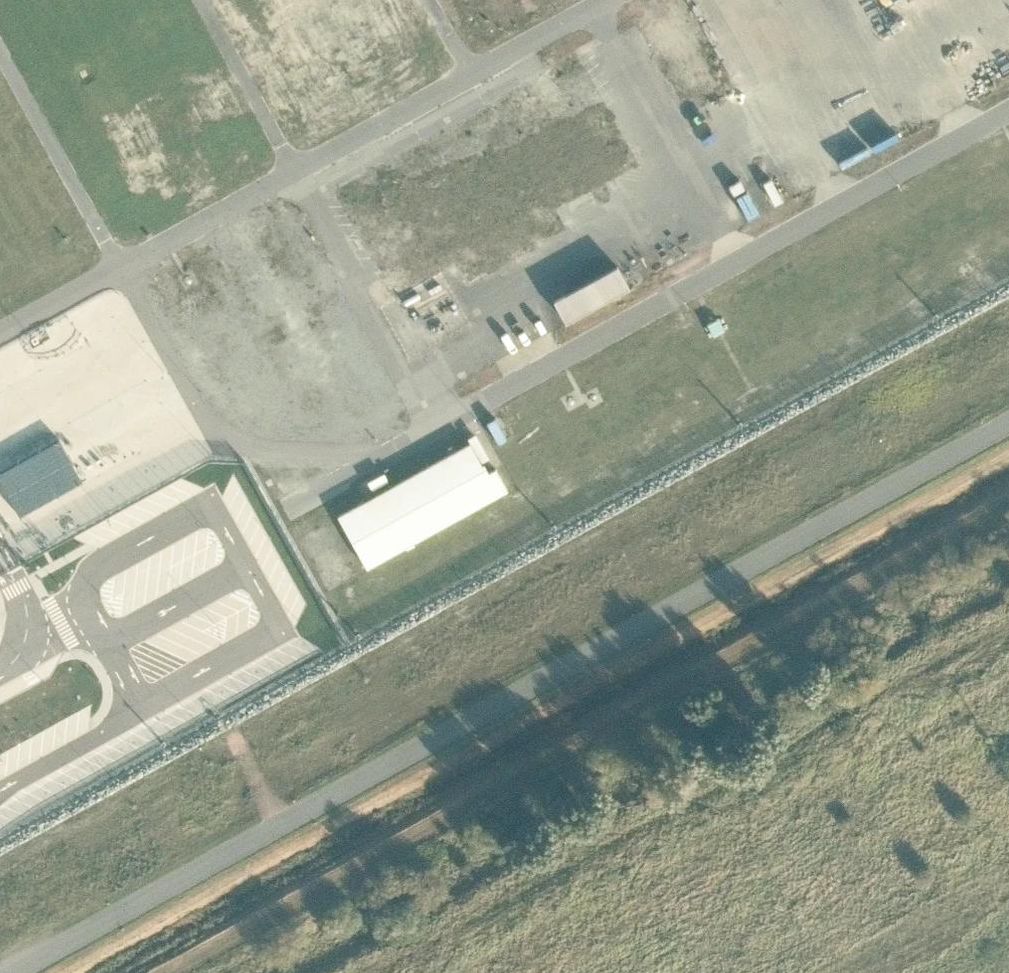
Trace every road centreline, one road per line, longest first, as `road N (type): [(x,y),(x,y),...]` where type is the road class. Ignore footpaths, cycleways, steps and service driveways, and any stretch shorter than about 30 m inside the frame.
road 1 (unclassified): [(14,972),(1008,422)]

